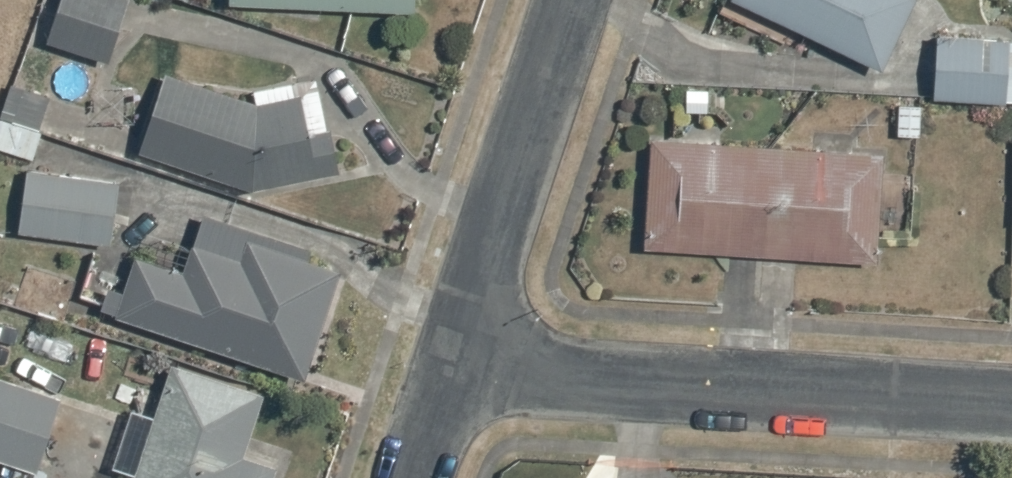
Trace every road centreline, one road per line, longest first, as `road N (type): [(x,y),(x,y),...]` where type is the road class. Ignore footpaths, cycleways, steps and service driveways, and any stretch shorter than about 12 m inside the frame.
road 1 (residential): [(452,371),(1011,406)]
road 2 (residential): [(570,0),(452,371)]

